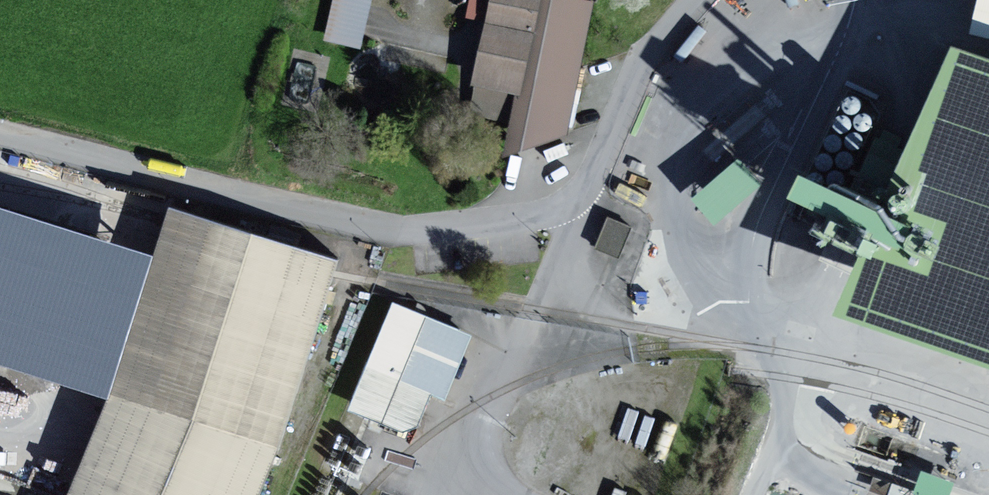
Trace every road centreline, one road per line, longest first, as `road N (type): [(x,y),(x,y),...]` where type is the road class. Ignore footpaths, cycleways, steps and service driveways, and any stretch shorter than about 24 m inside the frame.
road 1 (residential): [(0,130),(396,233),(531,218),(570,207),(588,186),(649,50),(697,0)]

